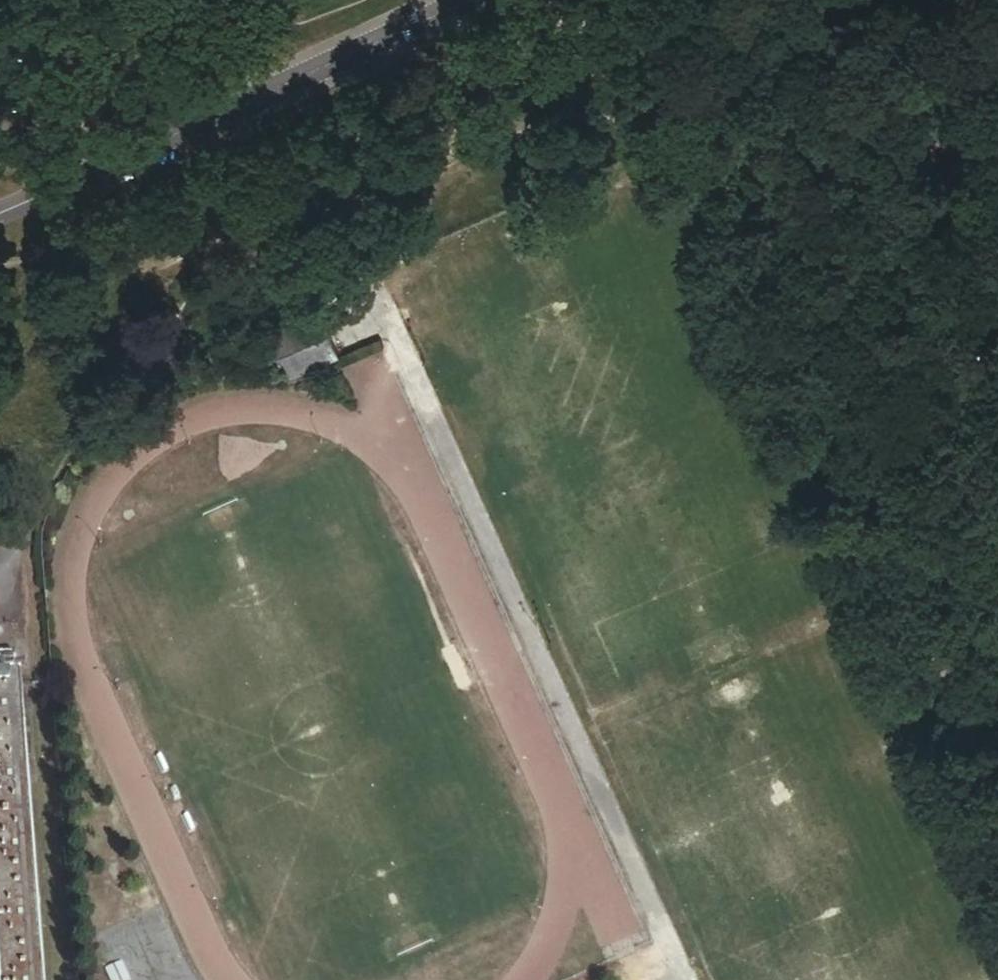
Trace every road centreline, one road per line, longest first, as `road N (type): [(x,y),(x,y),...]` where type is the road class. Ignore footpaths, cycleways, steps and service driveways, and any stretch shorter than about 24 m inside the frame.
road 1 (track): [(997,806),(641,0)]

